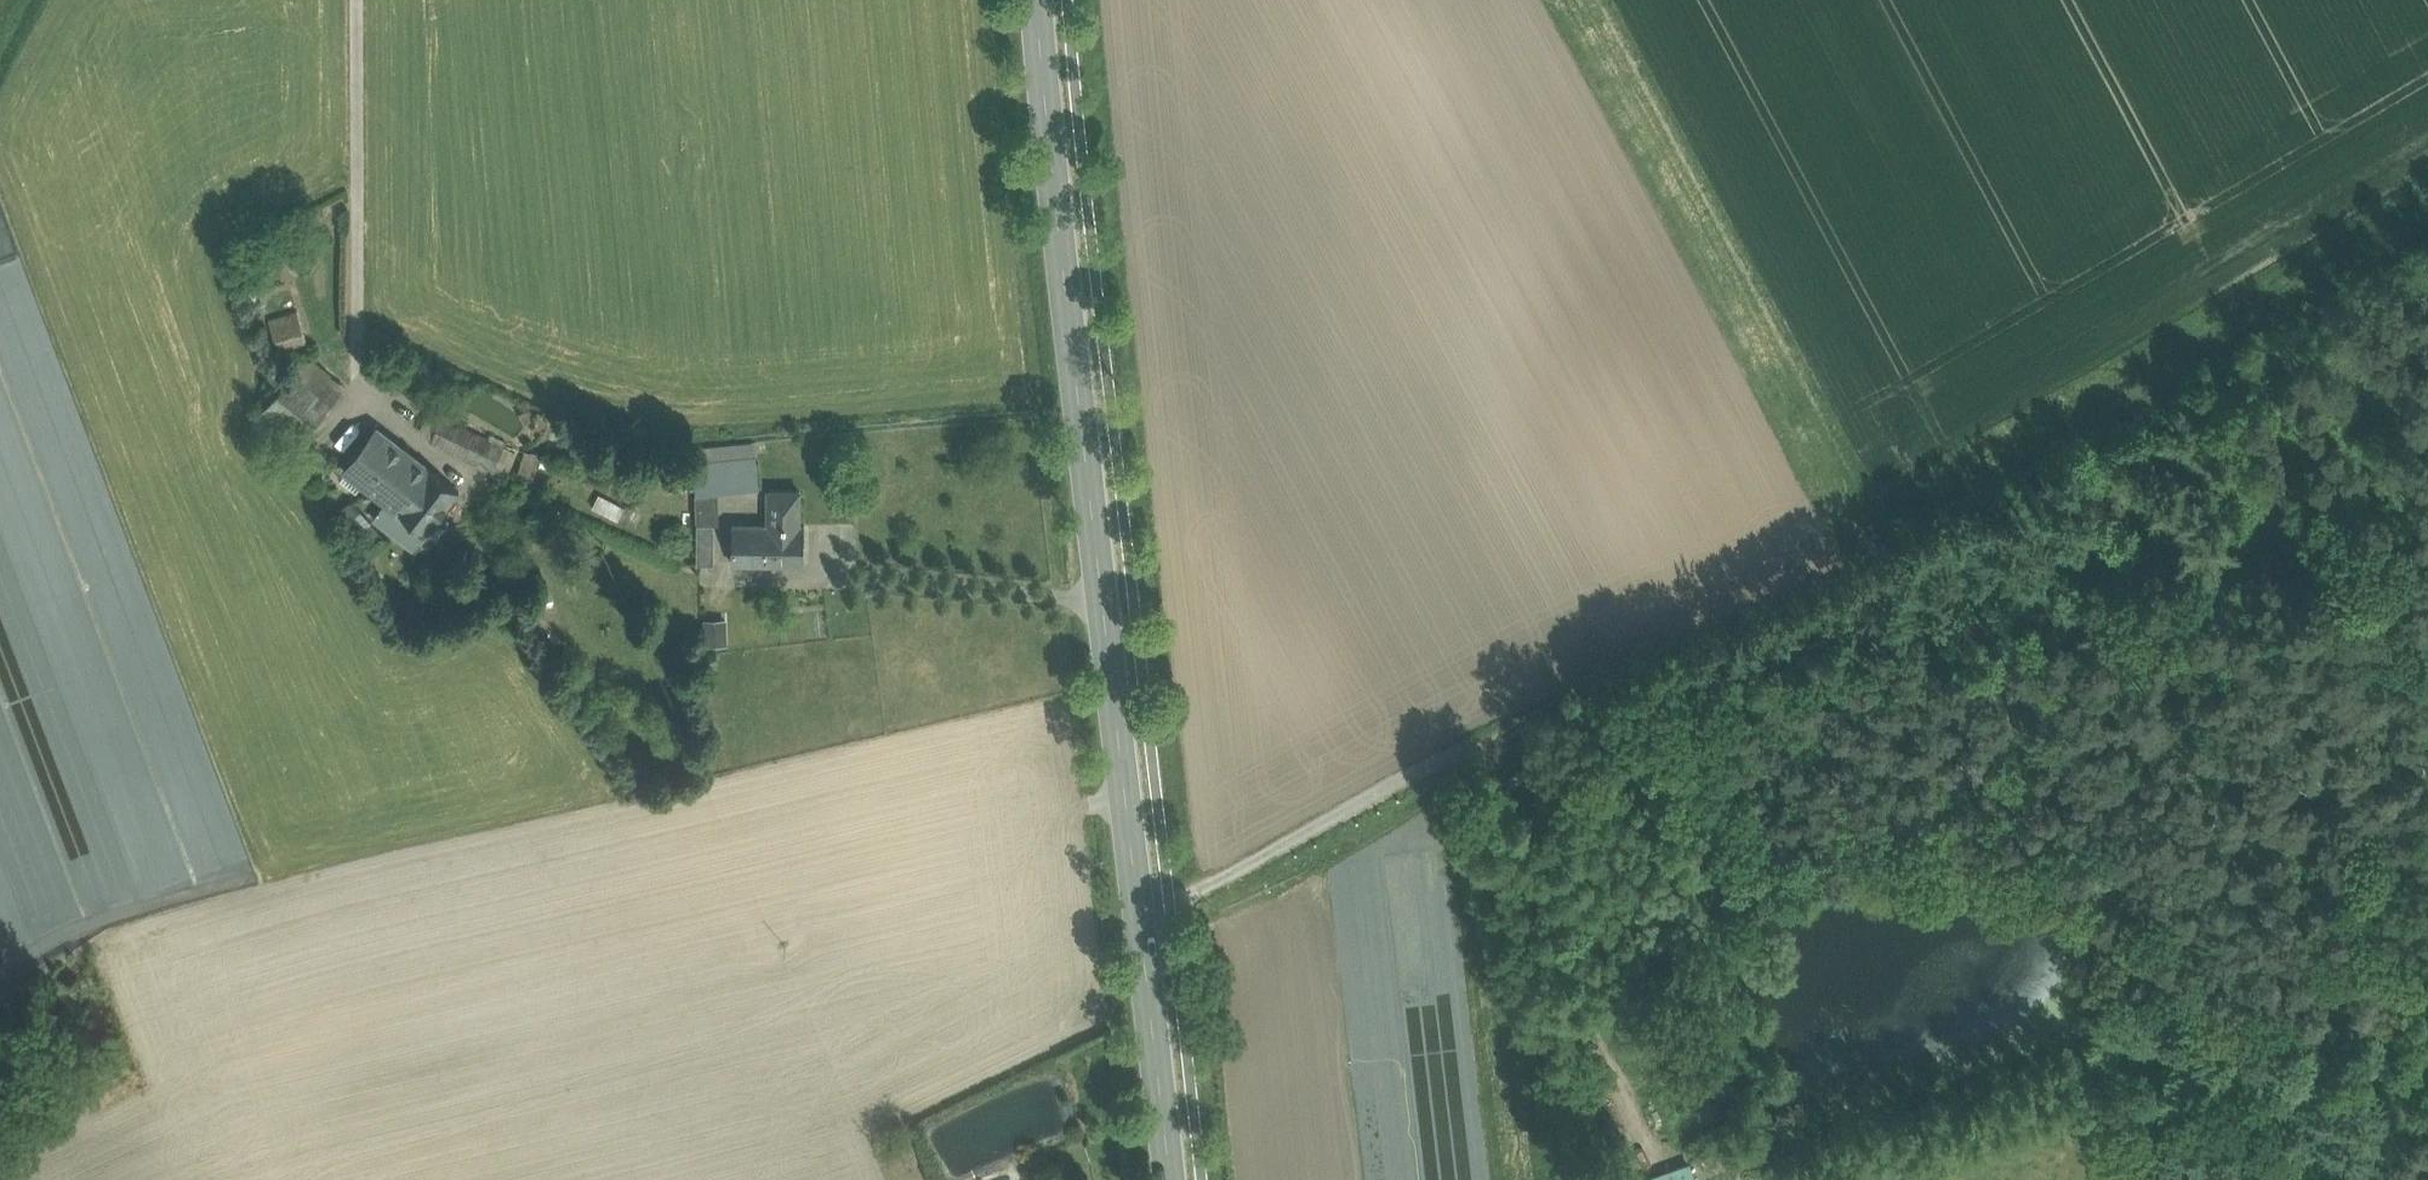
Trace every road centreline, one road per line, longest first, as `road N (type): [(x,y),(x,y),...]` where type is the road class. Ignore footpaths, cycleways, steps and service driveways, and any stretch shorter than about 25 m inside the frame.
road 1 (secondary): [(1045,0),(1170,1179)]
road 2 (track): [(366,0),(369,408)]

